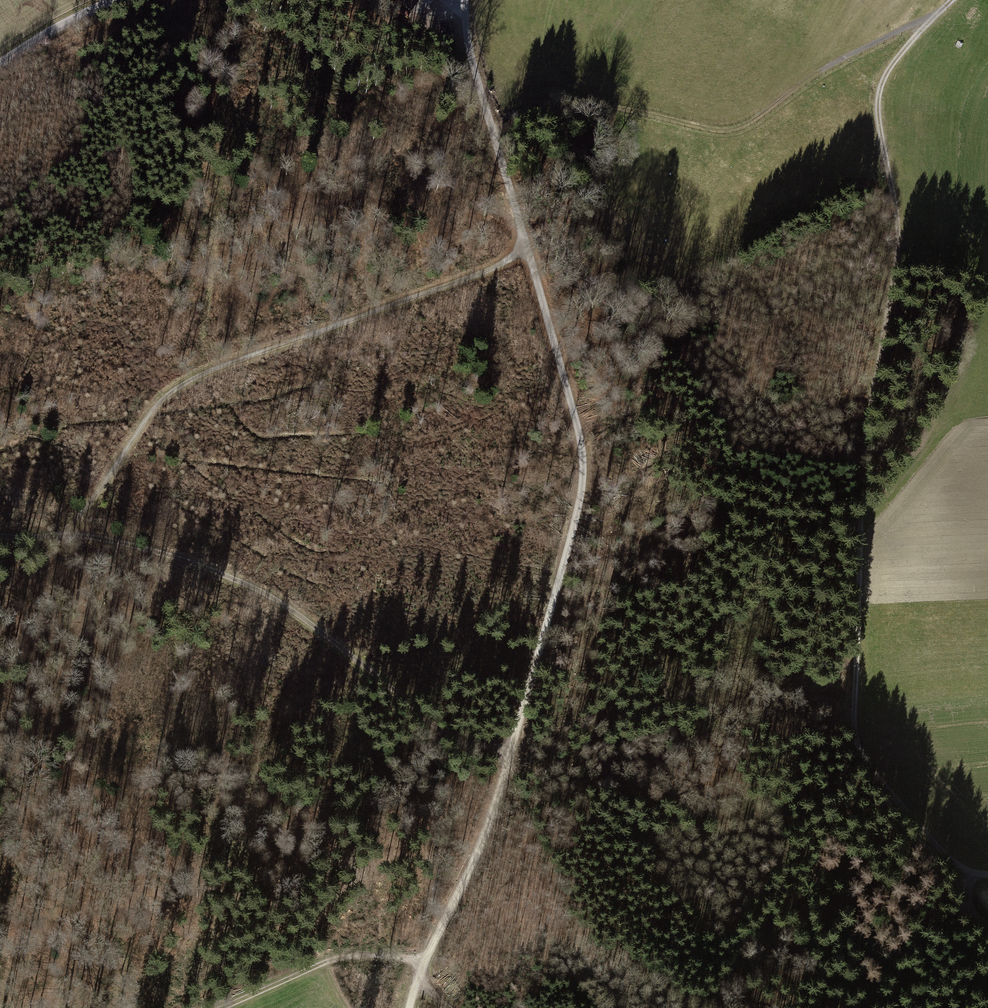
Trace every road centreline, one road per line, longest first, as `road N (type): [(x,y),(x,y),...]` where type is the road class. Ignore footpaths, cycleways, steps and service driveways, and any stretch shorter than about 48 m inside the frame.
road 1 (track): [(462,0),(473,77),(526,237),(582,459),(564,570),(485,841),(427,957),(411,1007)]
road 2 (track): [(987,874),(948,858),(861,755),(855,730),(861,517),(898,242),(879,94),(886,71),(950,0)]
road 3 (track): [(526,237),(504,263),(197,376),(153,409),(69,530),(0,536)]
road 4 (track): [(512,754),(486,754),(265,587),(69,530)]
road 5 (track): [(493,133),(606,105),(720,131),(752,123),(823,69),(936,15)]
road 6 (track): [(221,1007),(321,963),(427,957)]
road 7 (unclassified): [(113,0),(0,64)]

